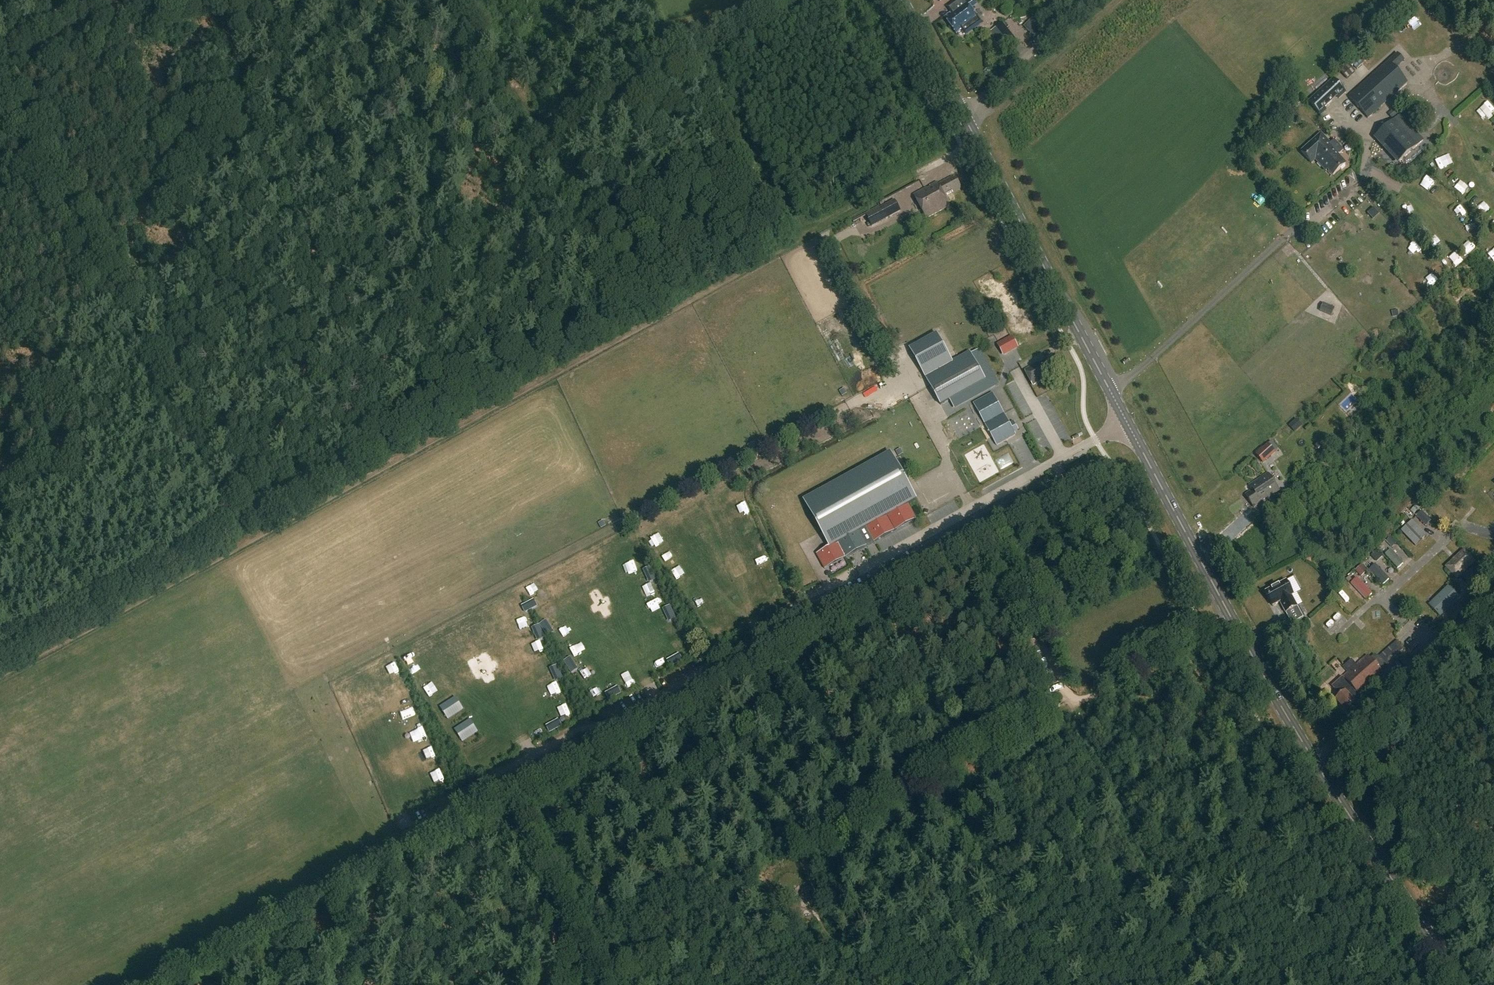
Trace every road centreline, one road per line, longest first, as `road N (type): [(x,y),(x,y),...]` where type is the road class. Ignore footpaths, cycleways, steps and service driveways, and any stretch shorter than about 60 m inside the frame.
road 1 (primary): [(1463,984),(1323,775),(1232,618),(902,0)]
road 2 (track): [(964,148),(17,666)]
road 3 (track): [(999,528),(162,984)]
road 4 (track): [(816,848),(1086,700),(1225,984)]
road 5 (track): [(1232,618),(1086,700),(999,528),(1060,495),(1065,485),(1056,463)]
road 6 (track): [(638,326),(467,0)]
road 7 (track): [(68,224),(242,542)]
road 8 (track): [(607,984),(511,795)]
road 9 (track): [(1118,0),(990,111)]
road 10 (unclassified): [(135,0),(0,76)]
road 11 (track): [(0,89),(68,224)]

